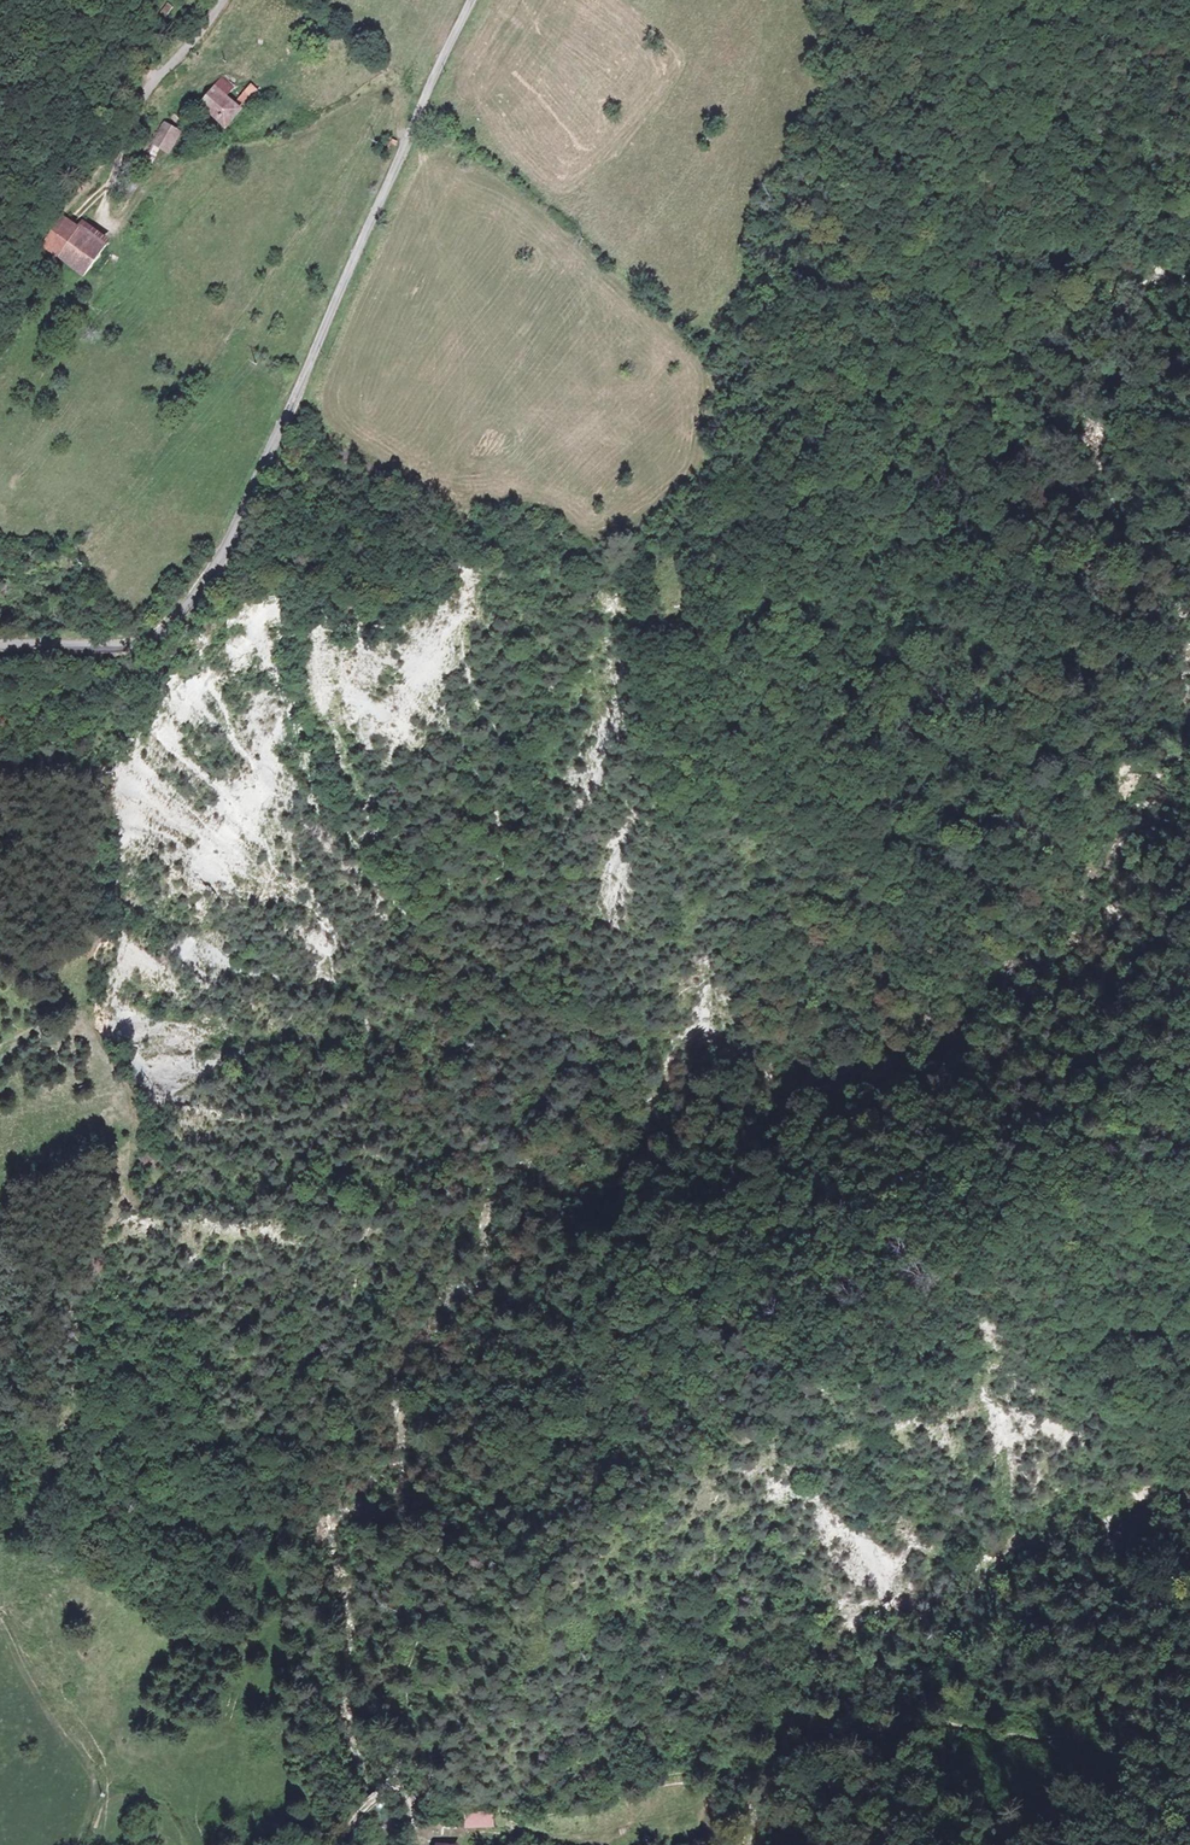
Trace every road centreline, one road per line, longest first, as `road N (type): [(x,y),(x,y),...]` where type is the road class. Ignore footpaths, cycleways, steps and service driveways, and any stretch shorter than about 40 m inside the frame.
road 1 (residential): [(471,0),(203,602),(178,634),(143,645),(0,648)]
road 2 (track): [(397,1793),(427,1837),(502,1836)]

